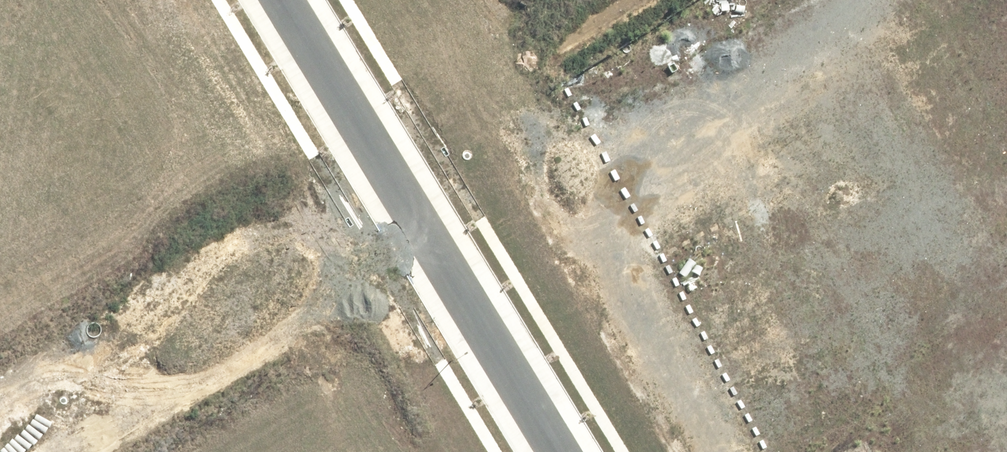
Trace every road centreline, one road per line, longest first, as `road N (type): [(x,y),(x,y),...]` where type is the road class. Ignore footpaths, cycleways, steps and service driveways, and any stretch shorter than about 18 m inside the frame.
road 1 (unclassified): [(374,144),(424,126),(458,128),(517,165),(536,197),(542,234),(536,271),(517,303),(489,327)]
road 2 (unclassified): [(130,451),(351,305)]
road 3 (unclassified): [(351,305),(332,273),(328,207),(341,176),(374,144)]
road 4 (unclassified): [(374,144),(285,0)]
road 5 (unclassified): [(489,327),(454,340),(416,341),(380,329),(351,305)]
road 6 (unclassified): [(565,451),(489,327)]

